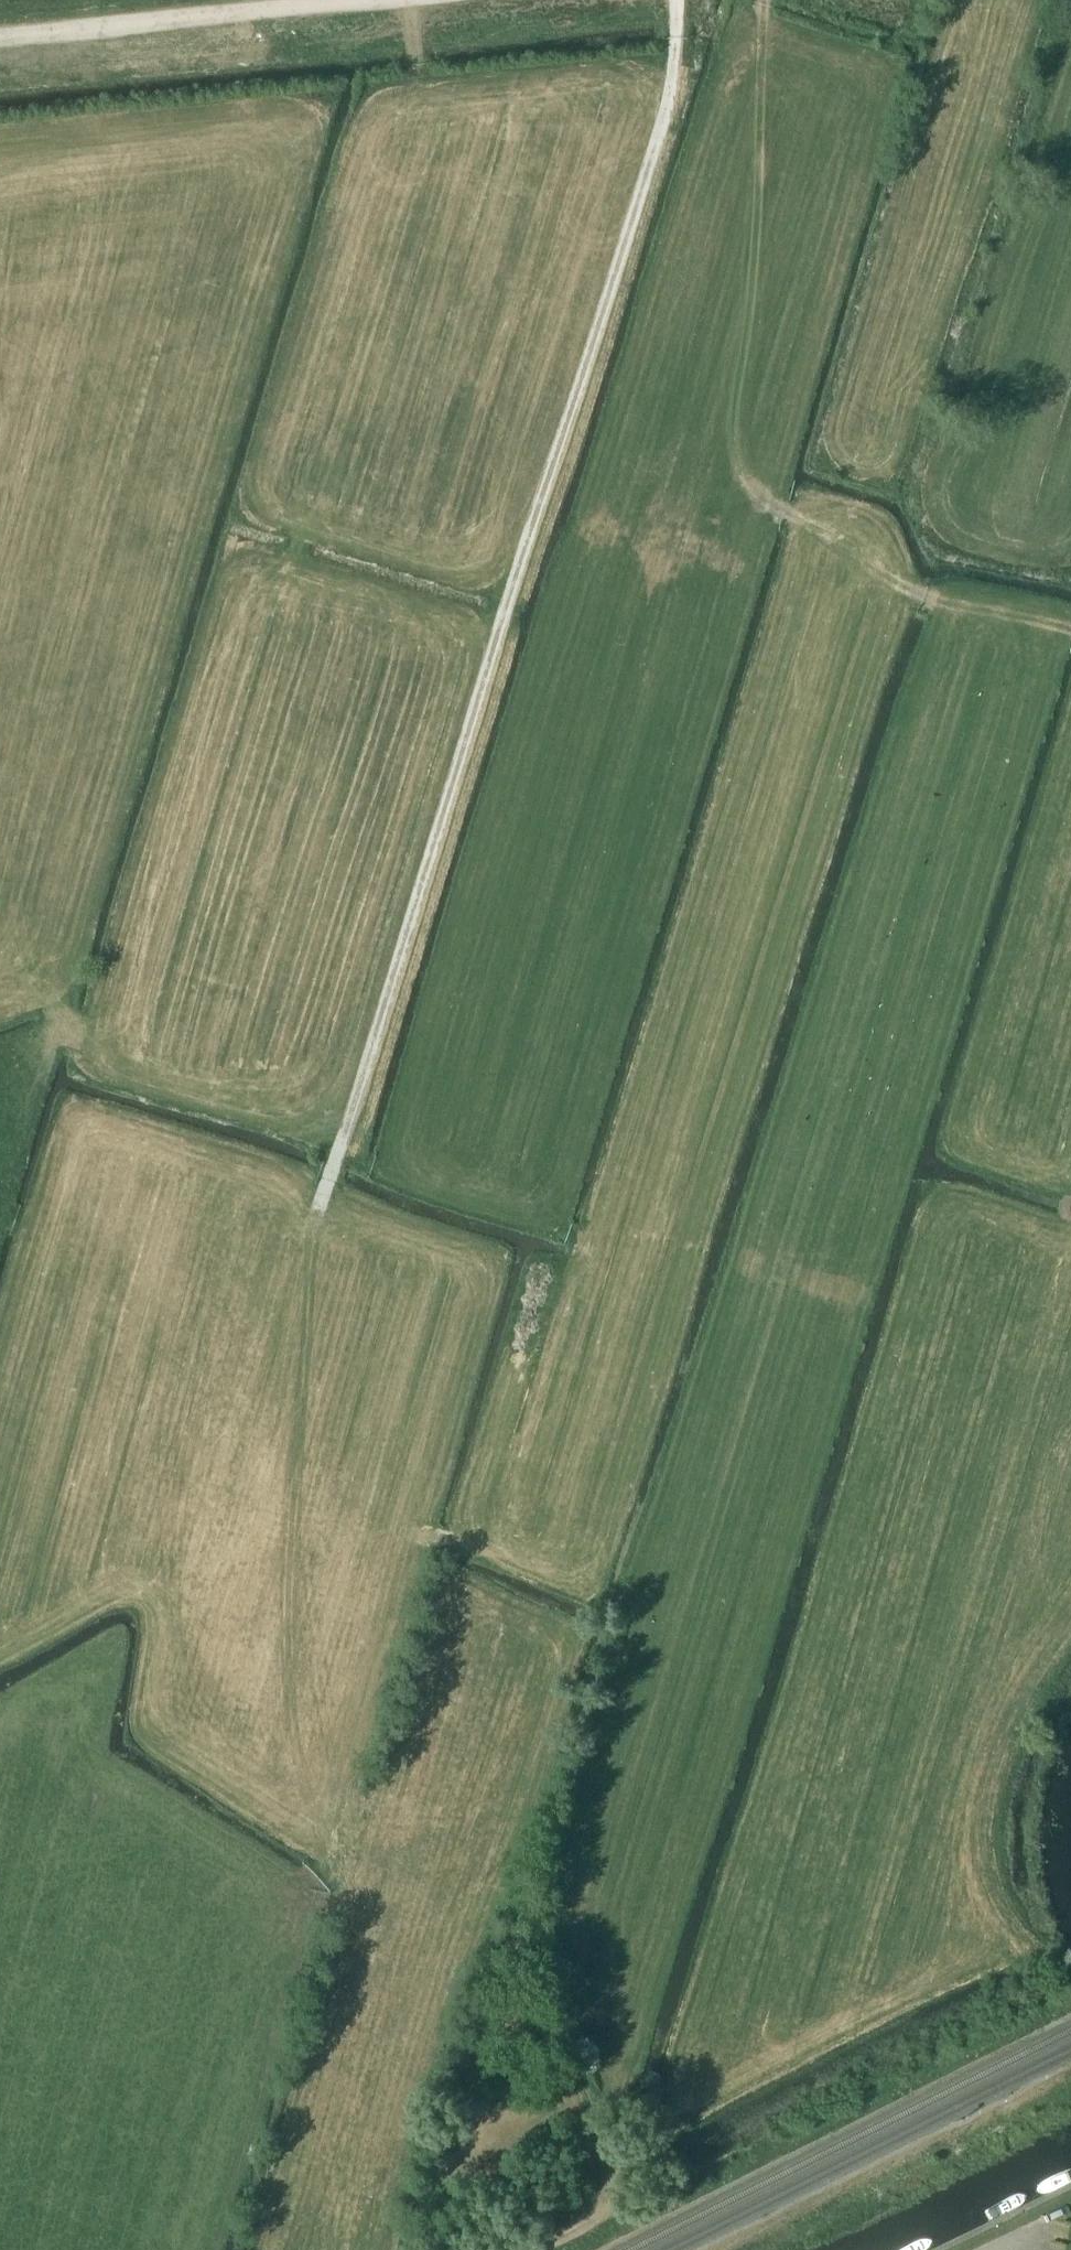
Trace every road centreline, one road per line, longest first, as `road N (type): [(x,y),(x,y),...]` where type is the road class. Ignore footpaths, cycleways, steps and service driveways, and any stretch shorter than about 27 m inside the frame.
road 1 (track): [(534,2249),(593,2221),(612,2192),(611,2148),(547,1989),(530,1924),(615,1616)]
road 2 (track): [(0,34),(300,0)]

